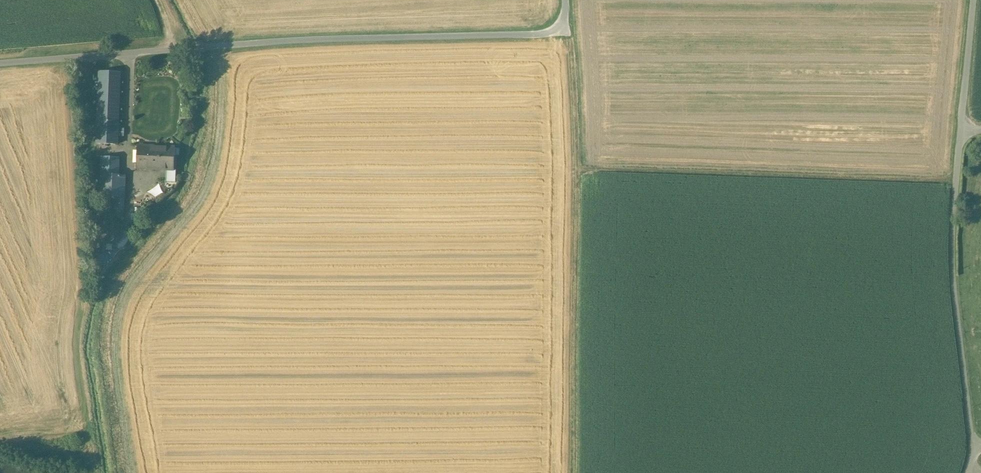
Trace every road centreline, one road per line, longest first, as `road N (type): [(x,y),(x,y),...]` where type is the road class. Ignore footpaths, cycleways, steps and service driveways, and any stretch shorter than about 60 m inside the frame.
road 1 (unclassified): [(0,63),(295,41),(541,35),(566,25)]
road 2 (track): [(566,25),(578,170),(576,472)]
road 3 (unclassified): [(973,0),(952,259),(974,445)]
road 4 (track): [(578,170),(958,174)]

